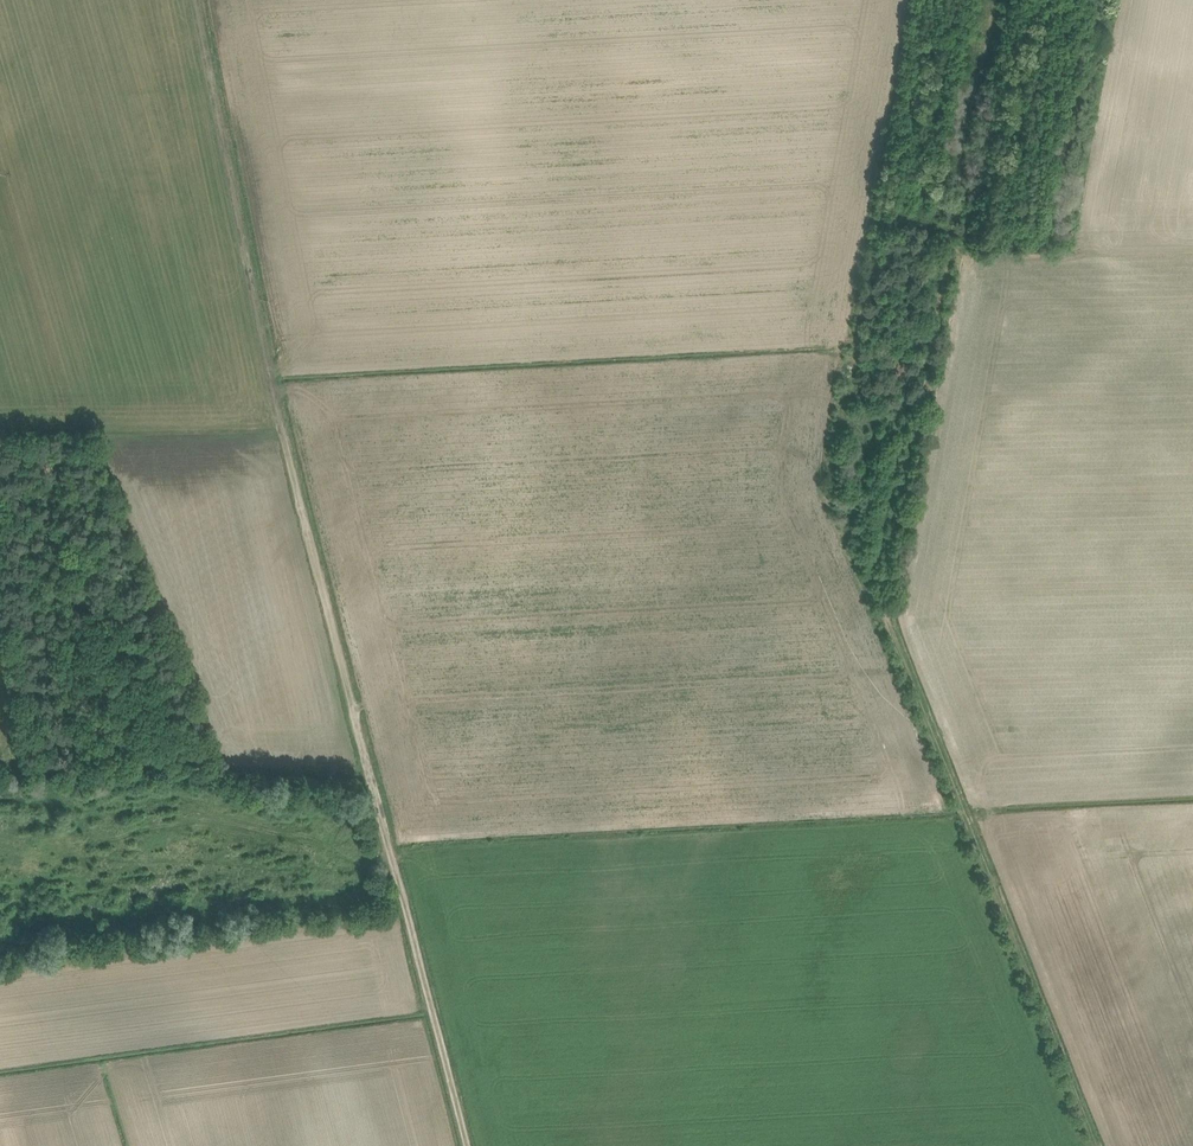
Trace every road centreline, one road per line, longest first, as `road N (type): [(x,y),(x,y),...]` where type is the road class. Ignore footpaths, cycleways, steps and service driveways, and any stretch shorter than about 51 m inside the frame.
road 1 (track): [(196,0),(271,381),(469,1145)]

